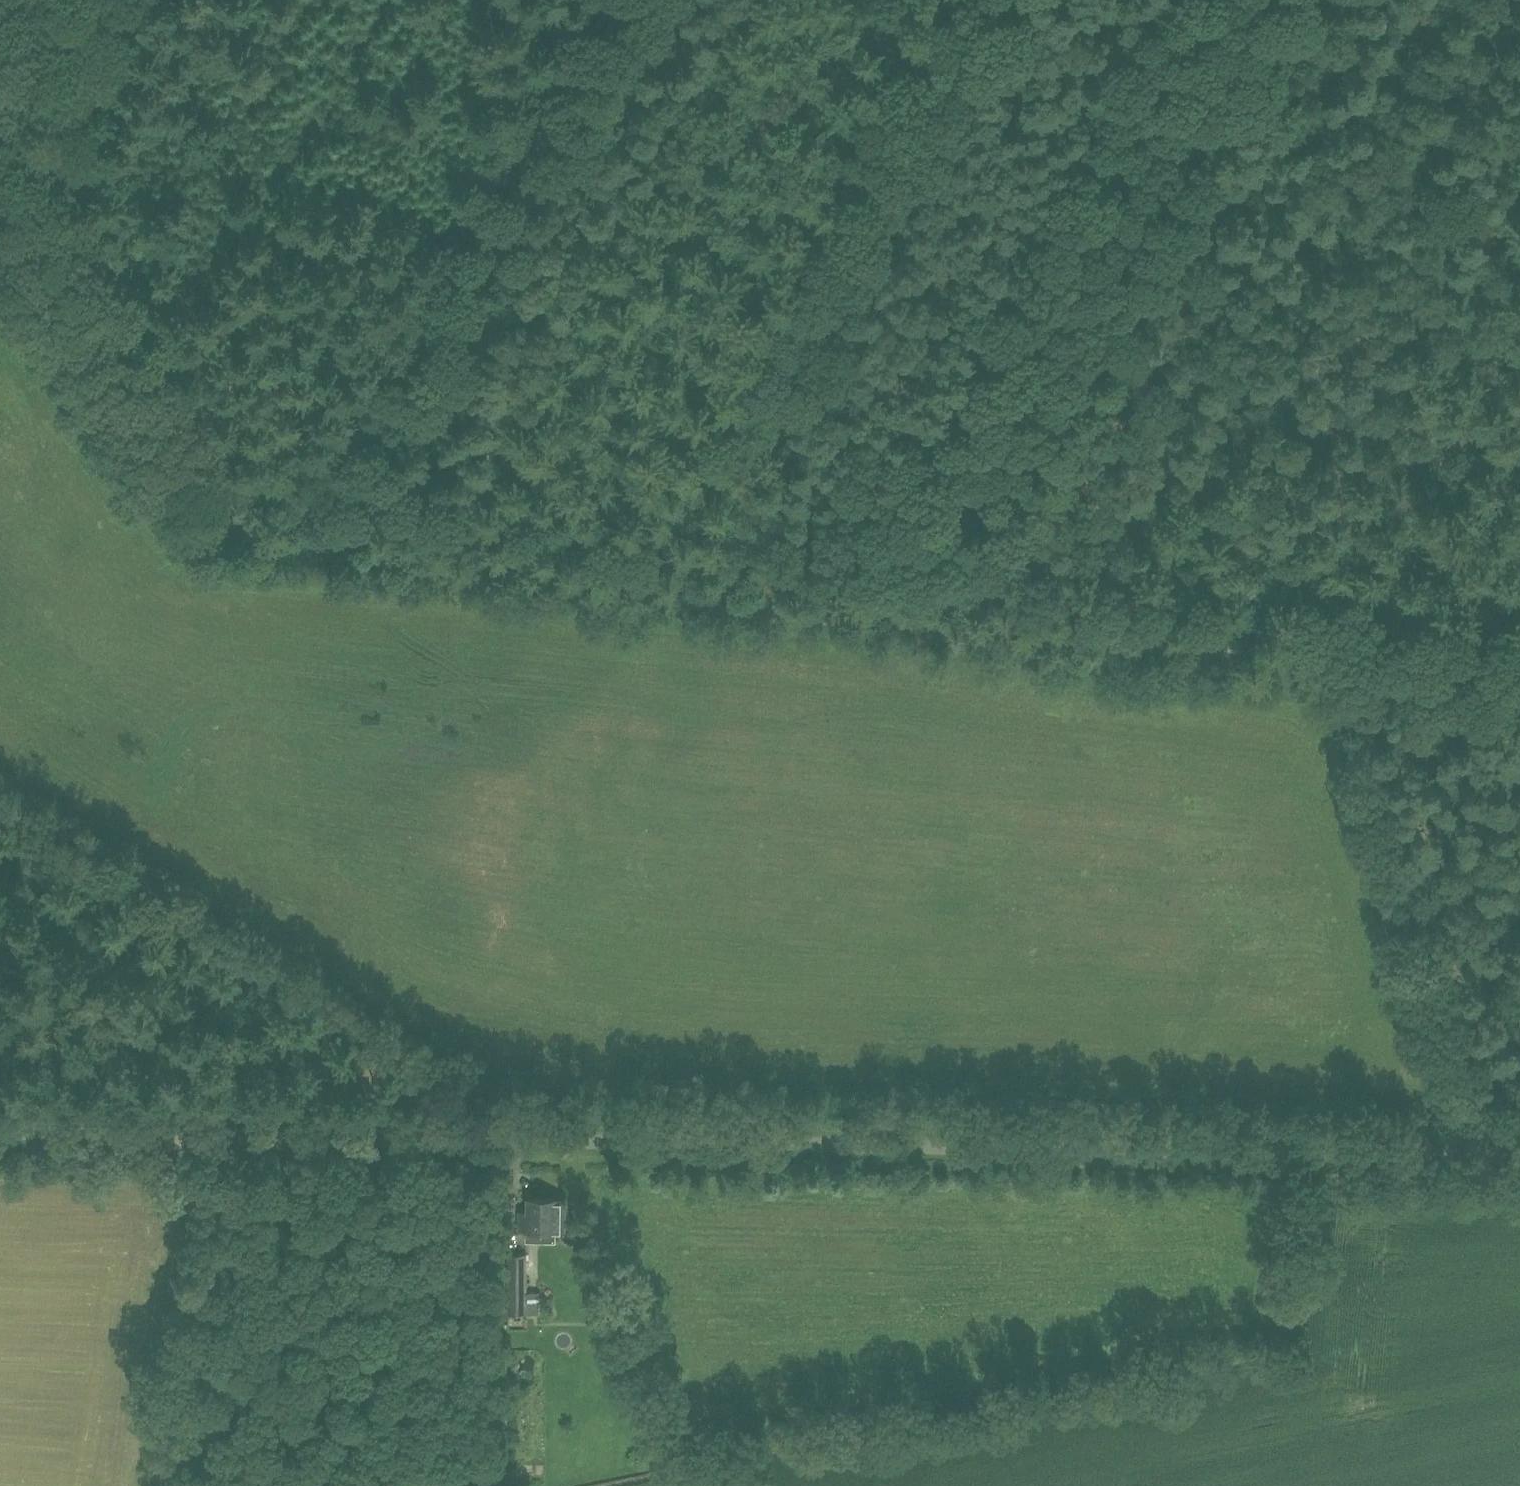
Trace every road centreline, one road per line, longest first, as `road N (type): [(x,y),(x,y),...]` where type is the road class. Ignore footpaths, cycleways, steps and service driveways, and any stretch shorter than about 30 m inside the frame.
road 1 (unclassified): [(1519,1165),(0,1132)]

